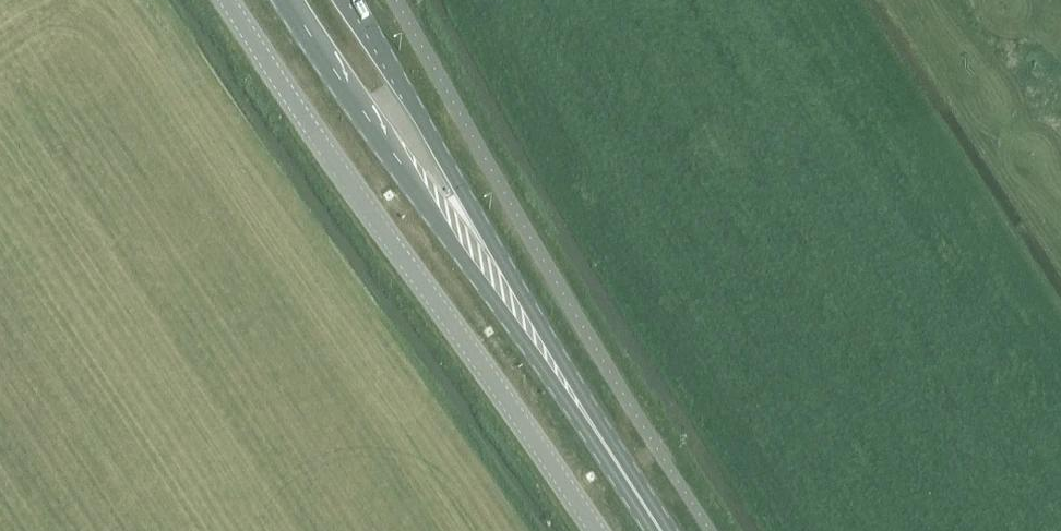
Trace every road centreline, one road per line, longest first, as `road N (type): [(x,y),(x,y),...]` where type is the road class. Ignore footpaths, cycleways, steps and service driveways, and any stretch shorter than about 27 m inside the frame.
road 1 (unclassified): [(227,0),(597,530)]
road 2 (primary): [(288,0),(429,204),(516,308)]
road 3 (primary): [(516,308),(459,184),(351,0)]
road 4 (primary): [(516,308),(661,530)]

